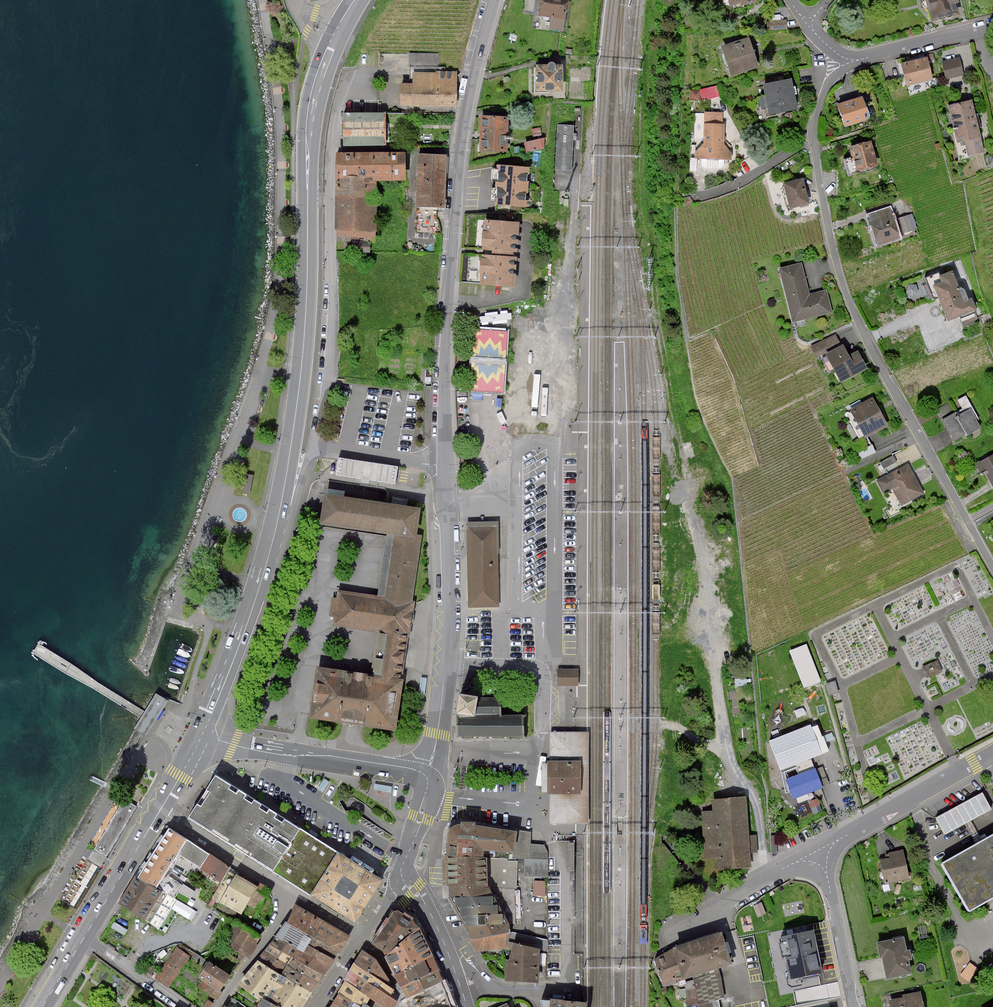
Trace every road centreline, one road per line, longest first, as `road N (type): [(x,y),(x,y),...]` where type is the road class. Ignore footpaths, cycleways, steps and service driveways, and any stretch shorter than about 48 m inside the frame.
road 1 (track): [(642,97),(640,202),(670,398),(707,574),(723,720),(756,807),(764,867)]
road 2 (tertiary): [(424,777),(452,626),(445,391),(459,173),(492,0)]
road 3 (primary): [(354,0),(321,70),(308,121),(305,325),(279,509),(263,578),(199,738)]
road 4 (track): [(691,194),(676,198),(678,276),(697,400),(732,480),(761,763)]
road 5 (residential): [(992,567),(861,327),(834,255),(813,127),(833,76),(871,57)]
road 6 (tertiary): [(199,738),(424,777)]
road 7 (unclassified): [(992,752),(819,849)]
road 8 (residential): [(819,849),(854,1006)]
road 9 (residential): [(161,808),(292,891)]
road 10 (primary): [(161,808),(85,935)]
road 11 (residential): [(218,1006),(292,891)]
road 12 (residential): [(992,28),(871,57)]
road 13 (residential): [(85,935),(185,1006)]

